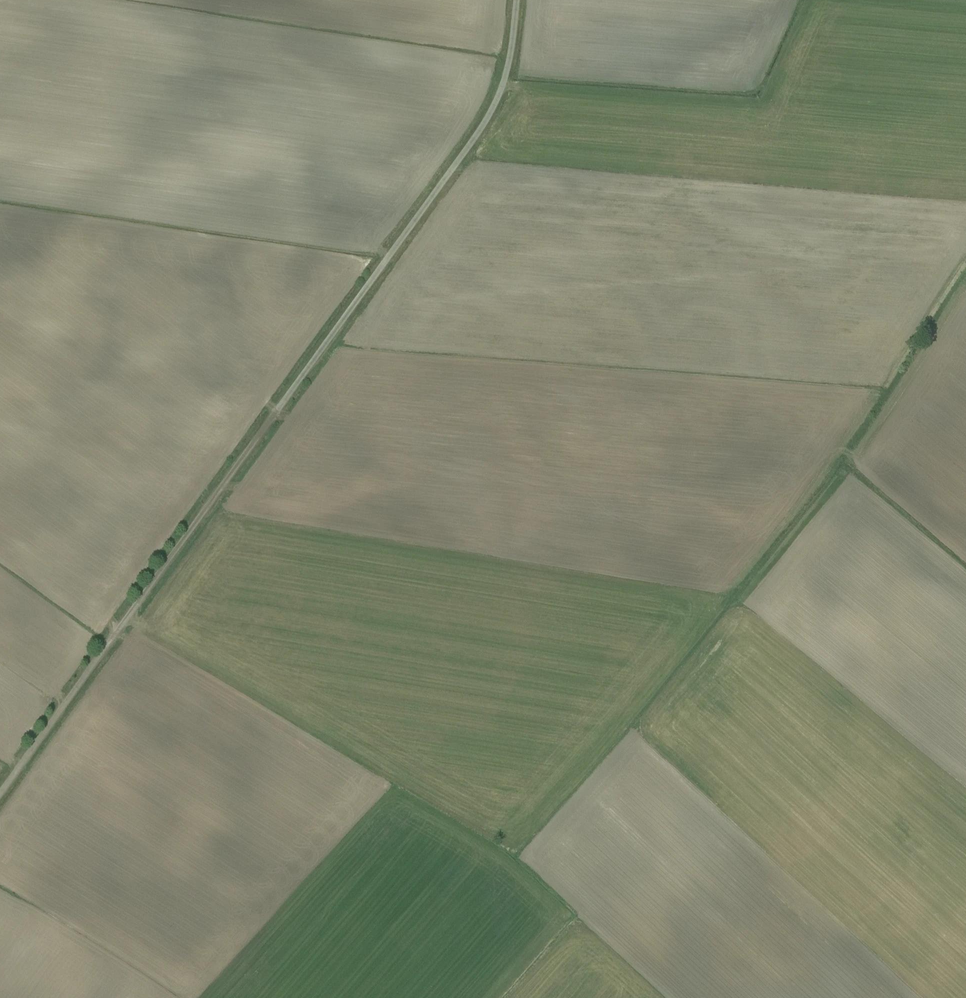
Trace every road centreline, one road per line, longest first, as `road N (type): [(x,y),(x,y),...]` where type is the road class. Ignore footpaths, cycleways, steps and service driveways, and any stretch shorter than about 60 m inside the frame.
road 1 (unclassified): [(0,793),(511,79),(517,0)]

